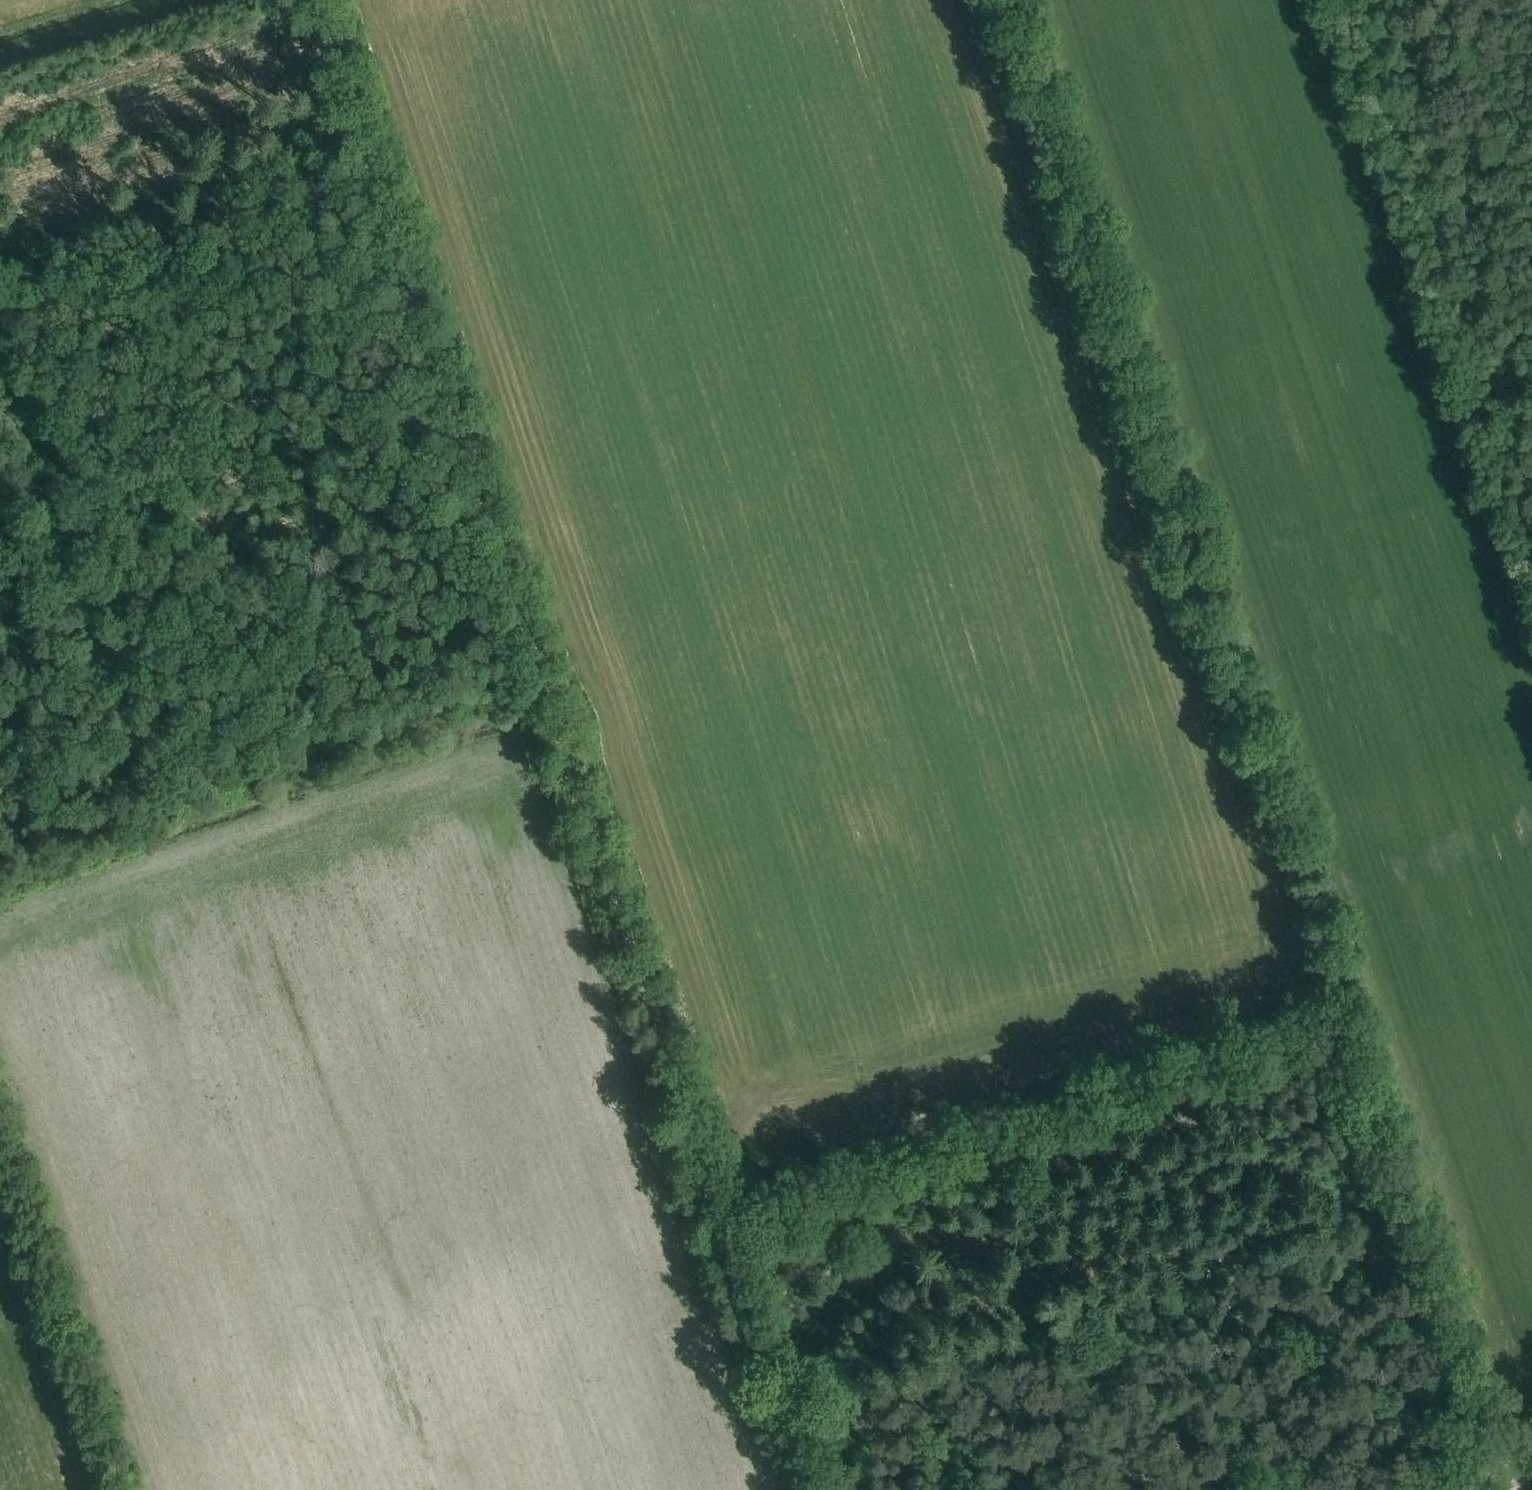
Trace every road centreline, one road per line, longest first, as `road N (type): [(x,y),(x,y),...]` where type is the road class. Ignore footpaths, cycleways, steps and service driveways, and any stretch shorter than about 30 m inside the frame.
road 1 (track): [(812,1489),(314,0)]

